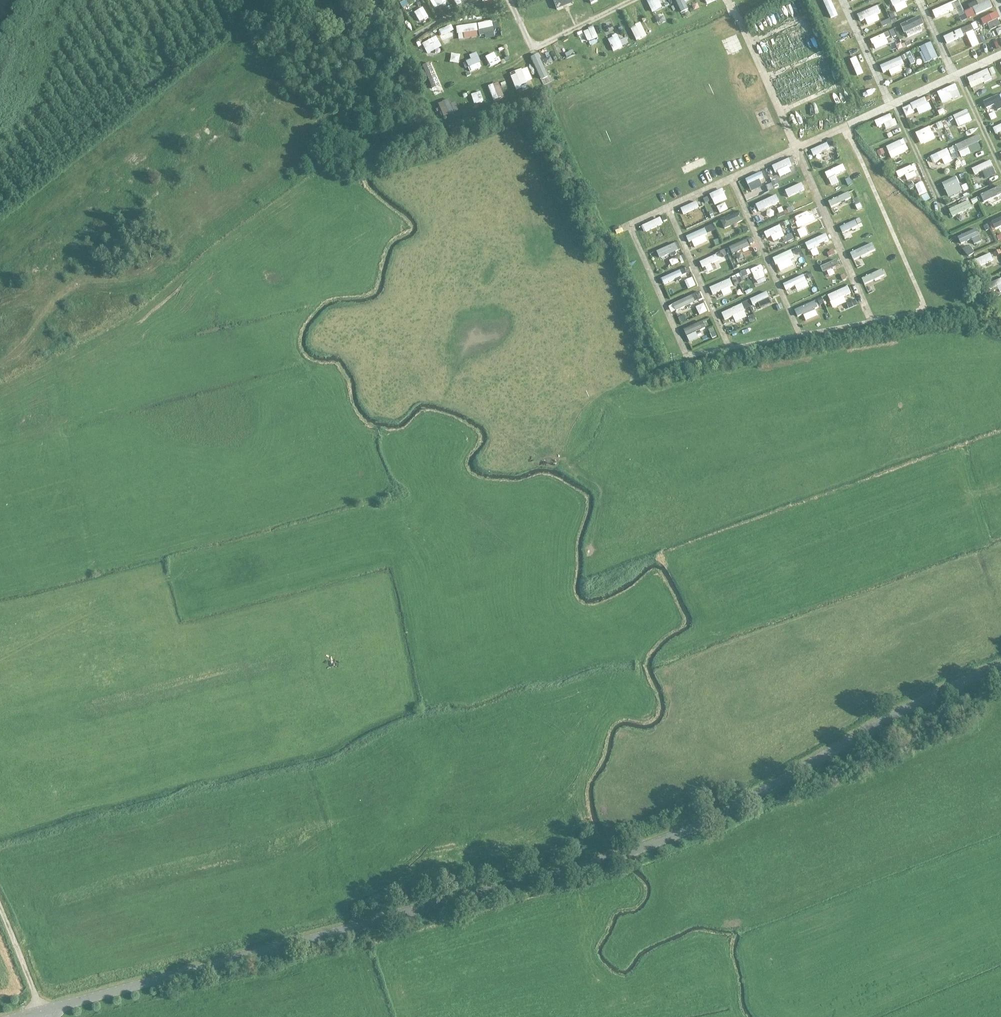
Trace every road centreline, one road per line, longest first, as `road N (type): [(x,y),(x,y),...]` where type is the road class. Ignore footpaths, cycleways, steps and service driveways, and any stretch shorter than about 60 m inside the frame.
road 1 (unclassified): [(42,1013),(644,848),(733,810),(915,693),(1000,662)]
road 2 (track): [(0,363),(20,350),(65,289),(147,270),(180,235),(262,177)]

